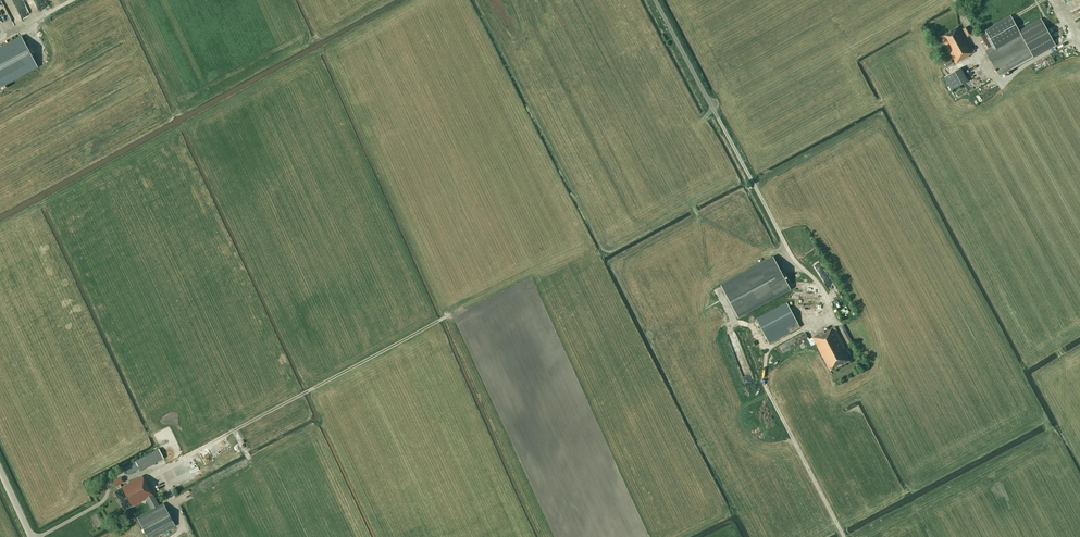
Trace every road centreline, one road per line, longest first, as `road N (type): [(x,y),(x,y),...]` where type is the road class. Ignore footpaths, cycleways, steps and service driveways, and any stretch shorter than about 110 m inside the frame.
road 1 (unclassified): [(784,242),(655,0)]
road 2 (track): [(814,325),(767,349),(763,380),(845,536)]

